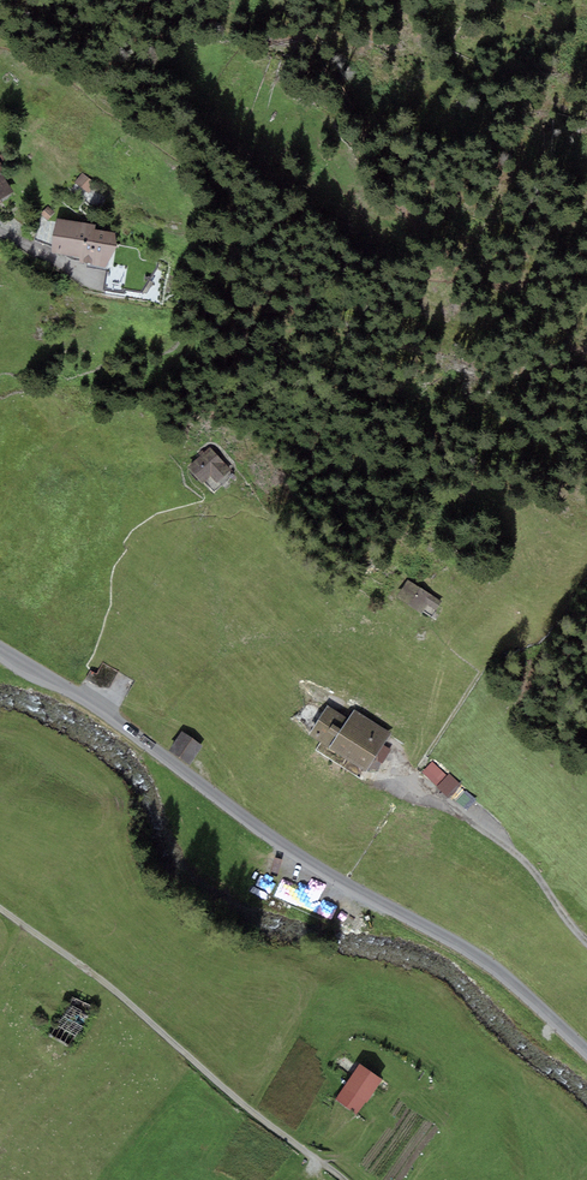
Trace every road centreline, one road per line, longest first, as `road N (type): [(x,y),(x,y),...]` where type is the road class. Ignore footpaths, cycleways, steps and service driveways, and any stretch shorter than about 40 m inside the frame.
road 1 (tertiary): [(0,648),(101,710),(333,878),(477,955),(586,1053)]
road 2 (track): [(0,908),(116,992),(344,1179)]
road 3 (track): [(586,953),(544,888),(417,778)]

